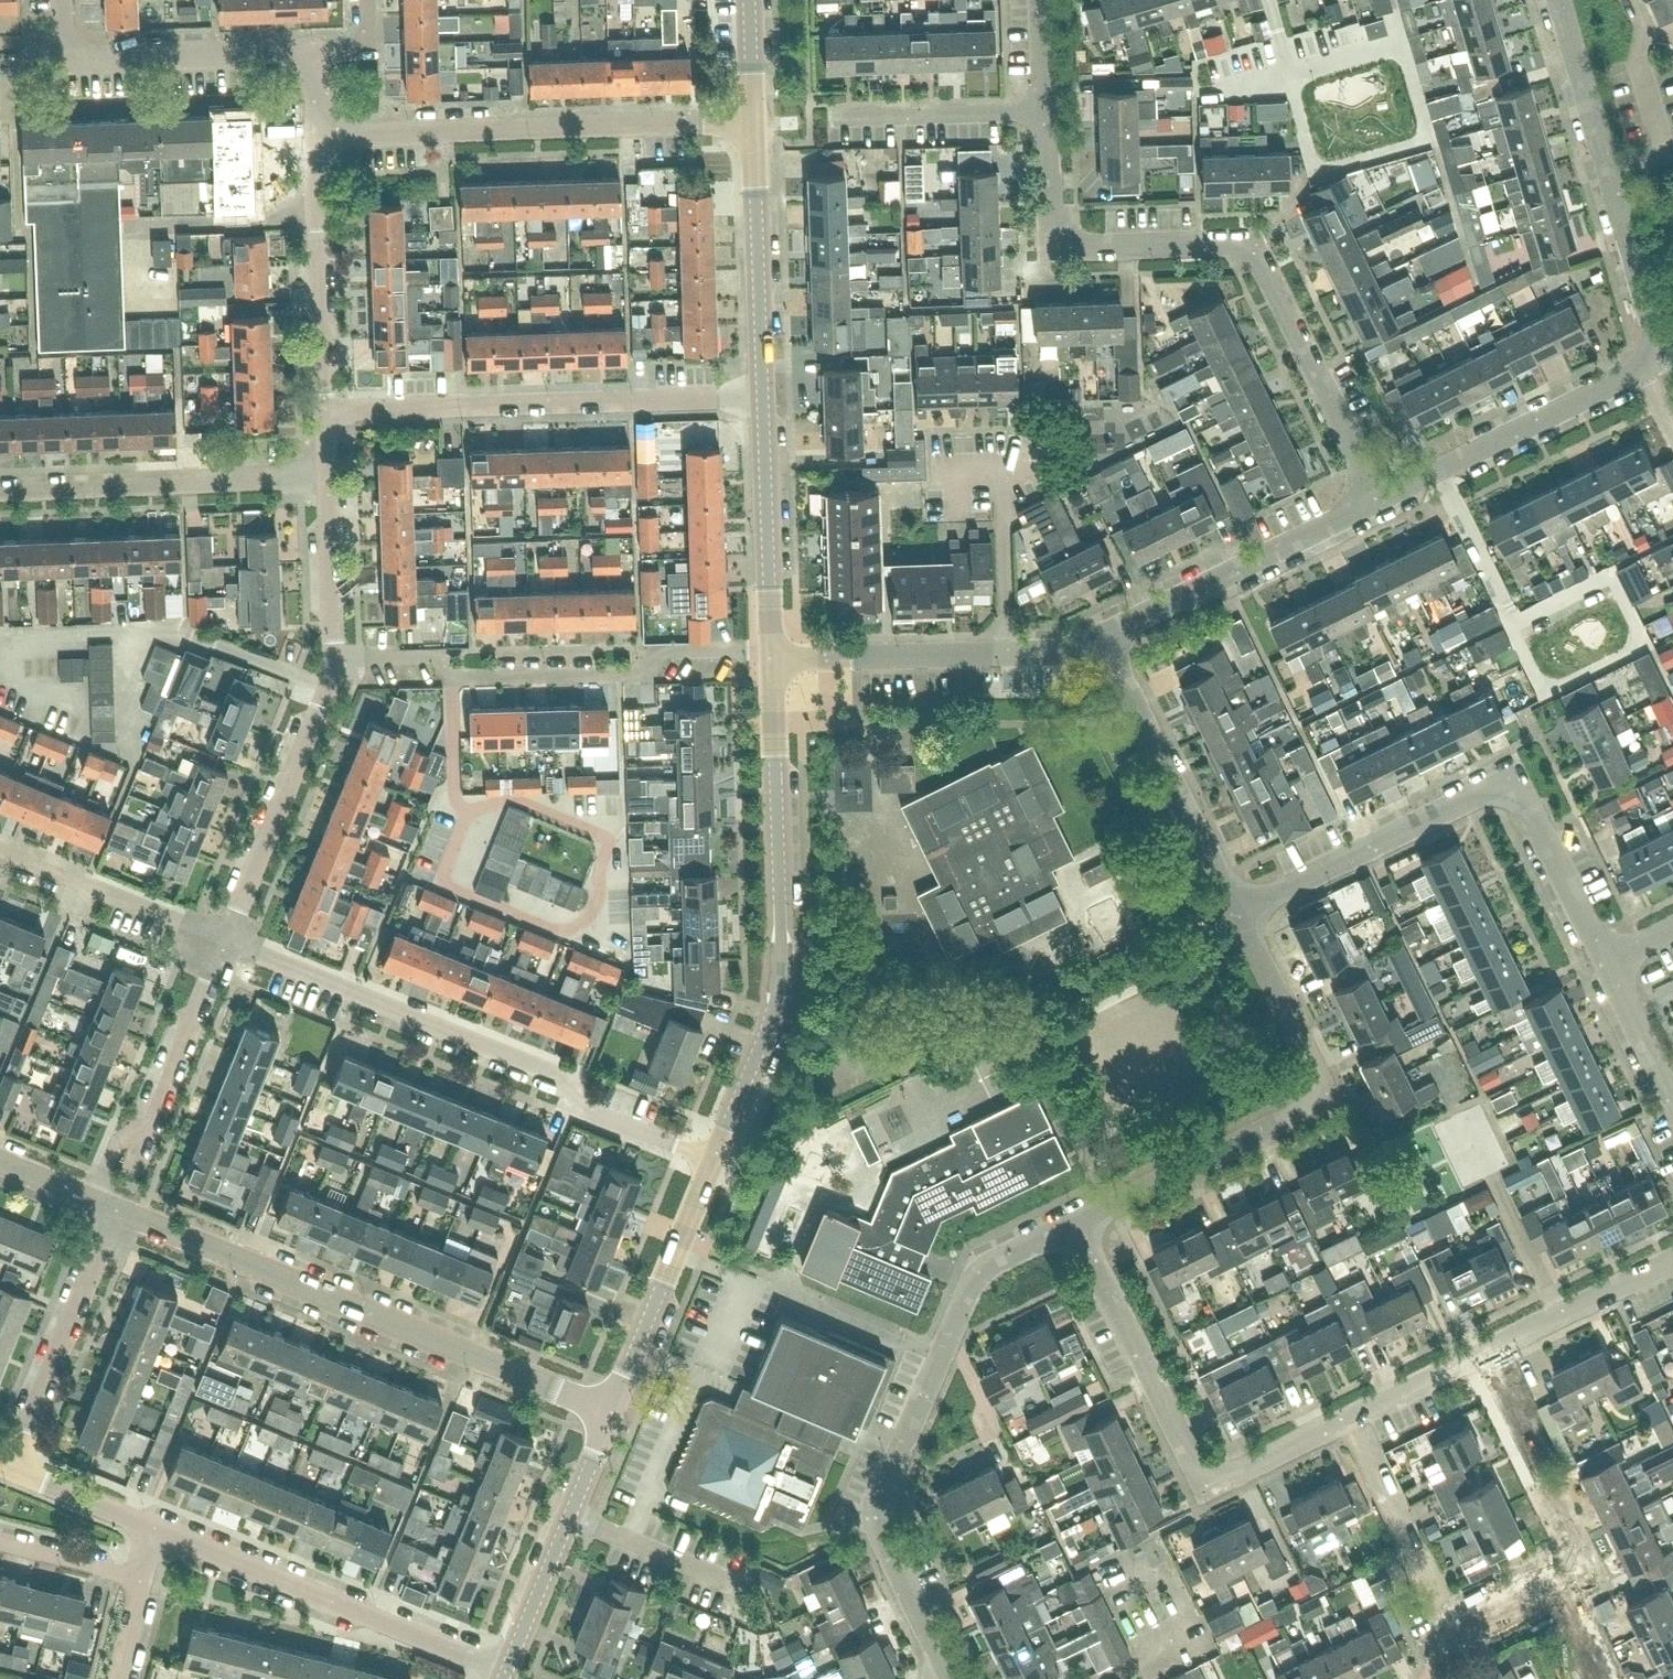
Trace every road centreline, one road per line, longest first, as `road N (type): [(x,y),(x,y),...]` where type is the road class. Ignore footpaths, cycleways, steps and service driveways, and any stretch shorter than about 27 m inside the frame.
road 1 (residential): [(1380,500),(1259,251),(1247,242),(1080,243),(1065,233),(1052,221),(1043,110)]
road 2 (residential): [(952,1678),(884,1549),(876,1508),(979,1270),(1072,1227)]
road 3 (residential): [(716,1167),(594,1119),(562,1075),(227,941)]
road 4 (residential): [(614,1414),(117,1209)]
road 5 (residential): [(716,1167),(780,990),(785,928),(774,655)]
road 6 (residential): [(1604,963),(1526,801),(1488,787),(1235,910)]
road 7 (residential): [(1072,1227),(1307,1108),(1313,1068),(1235,910)]
road 8 (residential): [(1351,1418),(1230,1474),(1211,1477),(1193,1467),(1072,1227)]
road 9 (residential): [(339,671),(621,670),(695,654),(774,655)]
road 10 (residential): [(341,414),(768,392)]
road 11 (residential): [(335,135),(753,118)]
road 12 (residential): [(506,1671),(154,1529)]
road 13 (residential): [(1672,1253),(1351,1418)]
road 14 (residential): [(0,488),(341,473)]
road 15 (residential): [(774,655),(1104,643)]
road 16 (residential): [(1104,643),(1380,500)]
road 17 (residential): [(1235,910),(1104,643)]
road 18 (residential): [(93,1199),(114,1147),(144,1130),(227,941)]
road 19 (residential): [(227,941),(339,671)]
road 20 (residential): [(1640,368),(1380,500)]
road 21 (residential): [(341,414),(335,135)]
road 22 (residential): [(506,1671),(614,1414)]
road 23 (residential): [(768,392),(753,118)]
road 24 (residential): [(21,1466),(117,1209)]
road 25 (residential): [(66,61),(334,51)]
road 26 (residential): [(614,1414),(716,1167)]
road 27 (residential): [(774,655),(768,392)]
road 28 (residential): [(227,941),(0,848)]
road 29 (residential): [(1453,1628),(1351,1418)]
road 30 (residential): [(1608,163),(1652,326),(1650,356),(1640,368)]
road 31 (residential): [(1043,110),(829,118)]
road 32 (residential): [(339,671),(341,473)]
road 33 (residential): [(1562,0),(1608,163)]
road 34 (residential): [(1672,1108),(1604,963)]
road 35 (residential): [(1665,148),(1636,58),(1646,19),(1637,0)]
road 36 (residential): [(154,1529),(21,1466)]
road 37 (residential): [(0,1543),(141,1578)]

